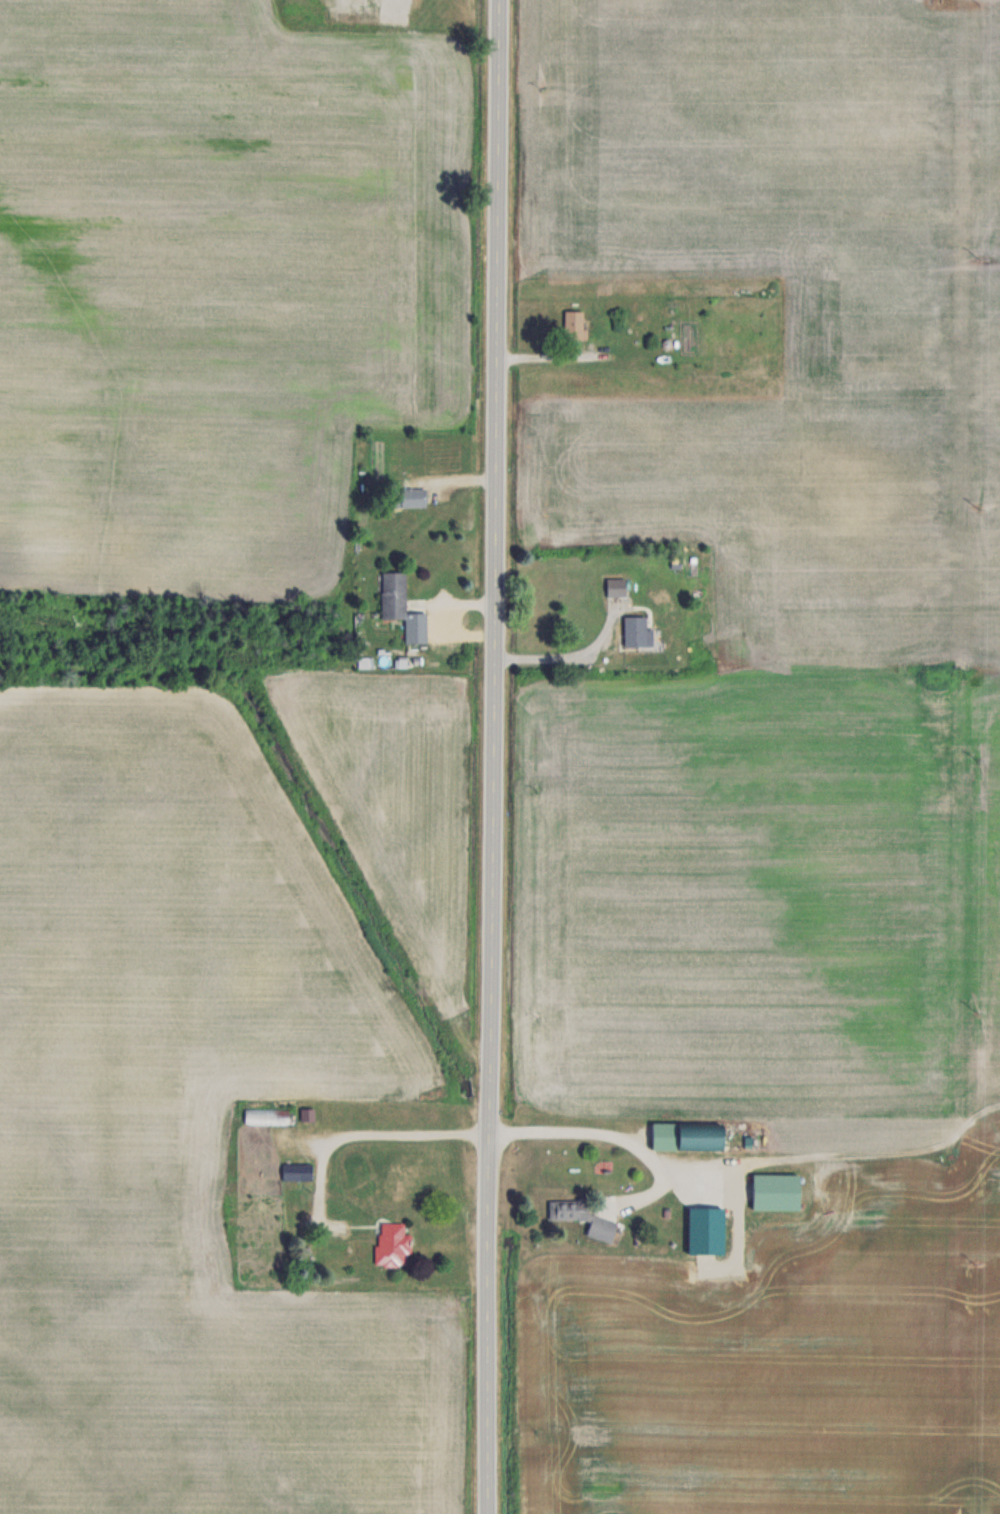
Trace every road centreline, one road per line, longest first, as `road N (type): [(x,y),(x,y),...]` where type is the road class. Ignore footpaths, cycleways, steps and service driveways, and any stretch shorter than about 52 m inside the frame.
road 1 (tertiary): [(491,1513),(494,0)]

